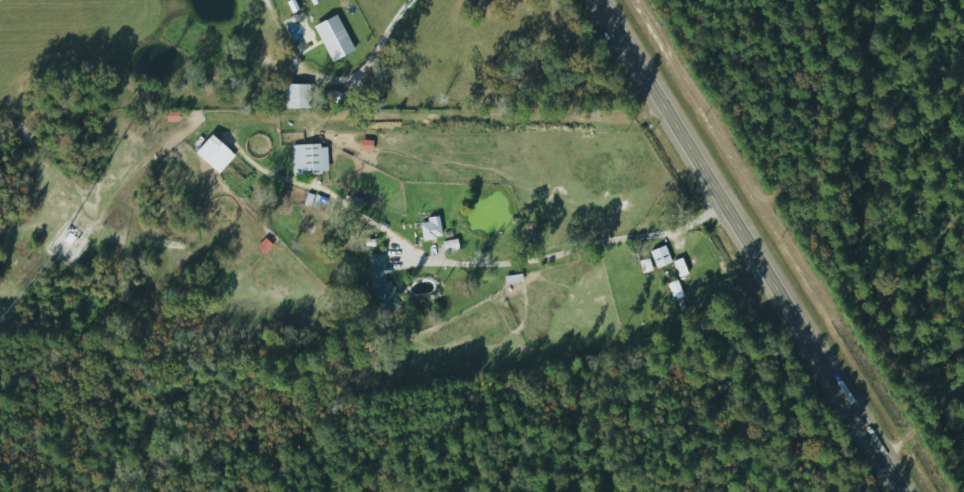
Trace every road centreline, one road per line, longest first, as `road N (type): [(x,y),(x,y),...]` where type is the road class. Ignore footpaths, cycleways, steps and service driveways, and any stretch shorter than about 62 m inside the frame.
road 1 (primary): [(902,491),(595,0)]
road 2 (residential): [(730,214),(599,268),(397,273)]

